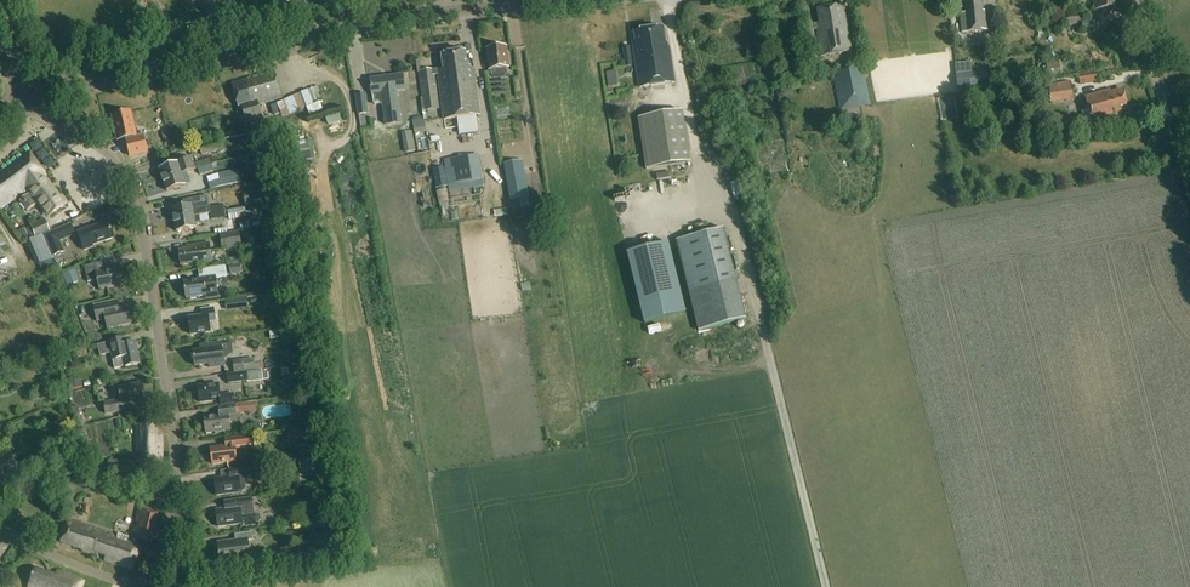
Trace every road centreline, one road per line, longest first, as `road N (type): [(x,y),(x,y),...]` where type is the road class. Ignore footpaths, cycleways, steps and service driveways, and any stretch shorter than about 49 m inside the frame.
road 1 (unclassified): [(155,578),(177,478),(135,199),(112,156),(25,99)]
road 2 (tertiary): [(25,99),(373,24),(509,5)]
road 3 (unclassified): [(123,582),(0,529)]
road 4 (unclassified): [(1134,0),(1169,122)]

